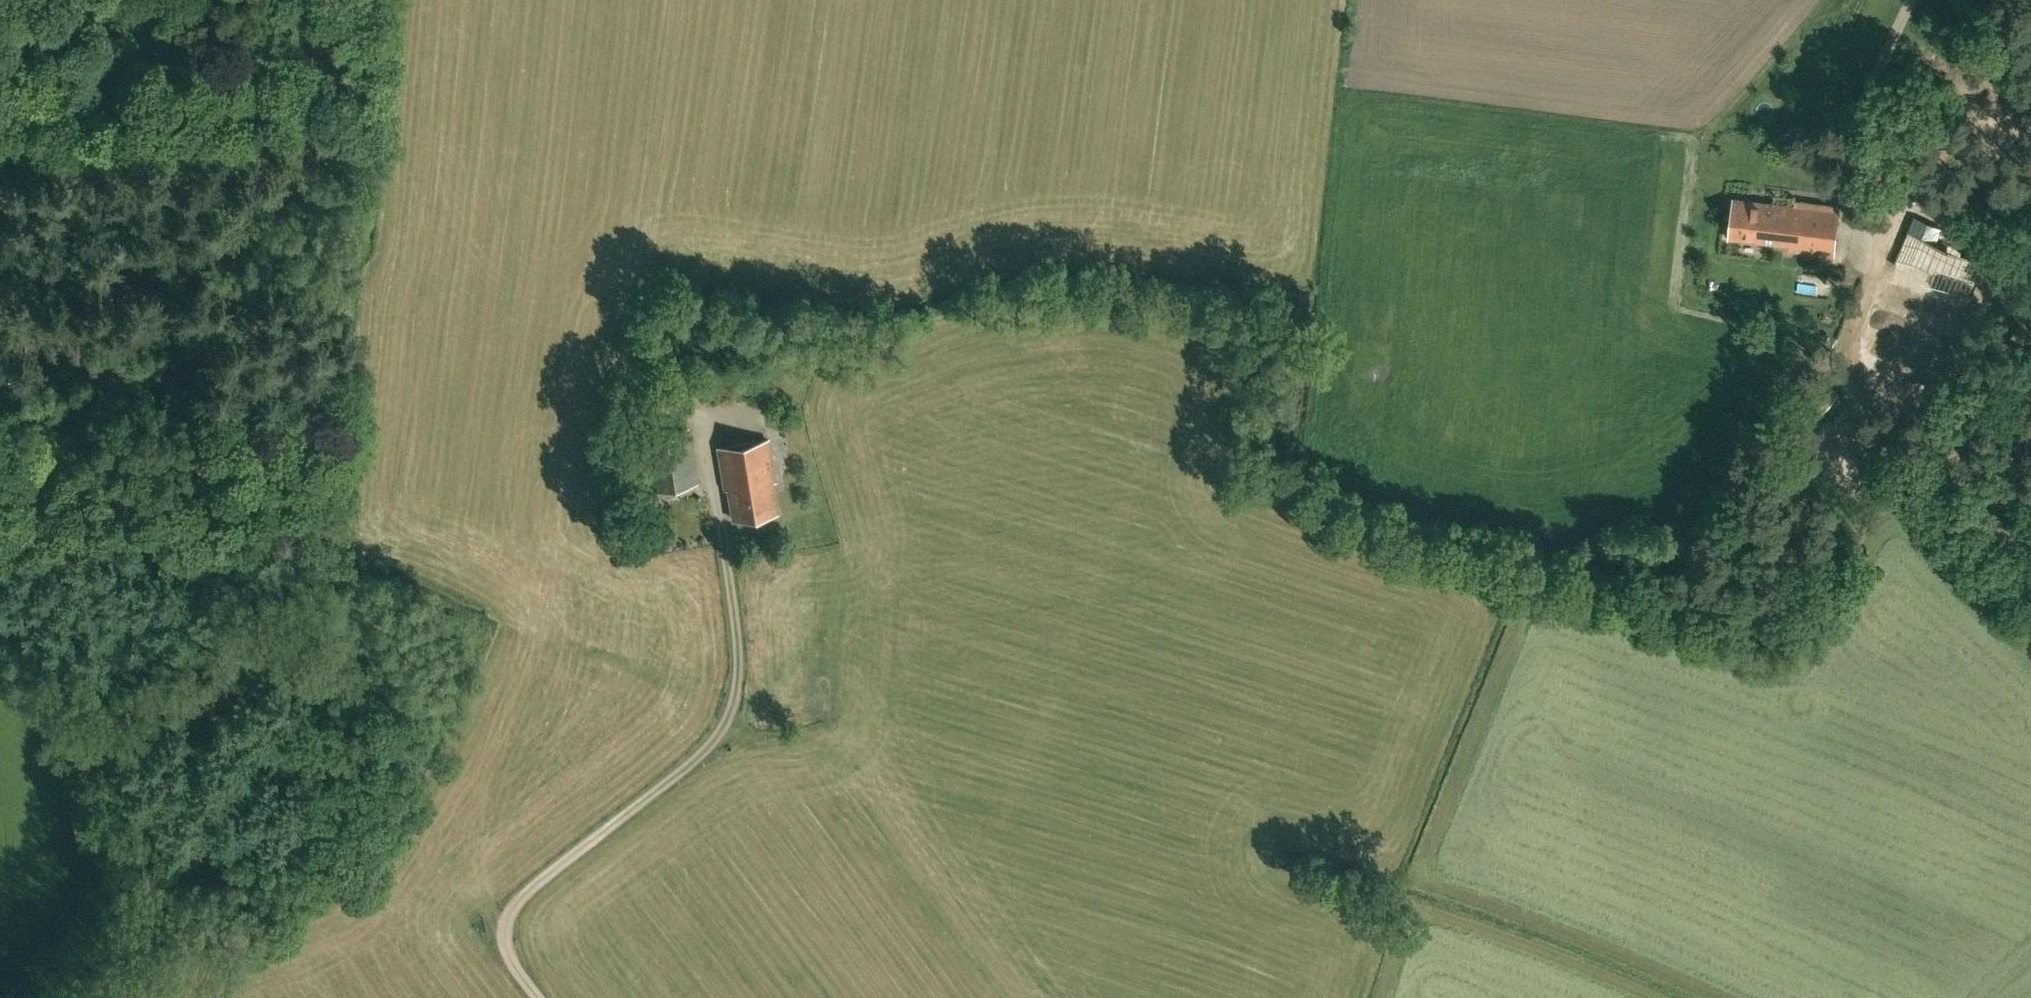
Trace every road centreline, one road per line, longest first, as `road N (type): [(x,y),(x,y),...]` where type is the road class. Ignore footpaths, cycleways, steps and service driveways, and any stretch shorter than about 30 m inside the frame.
road 1 (track): [(722,525),(740,661),(730,710),(704,747),(513,907),(506,948),(542,997)]
road 2 (track): [(2030,625),(1895,479),(1866,434),(1844,359),(1857,234)]

